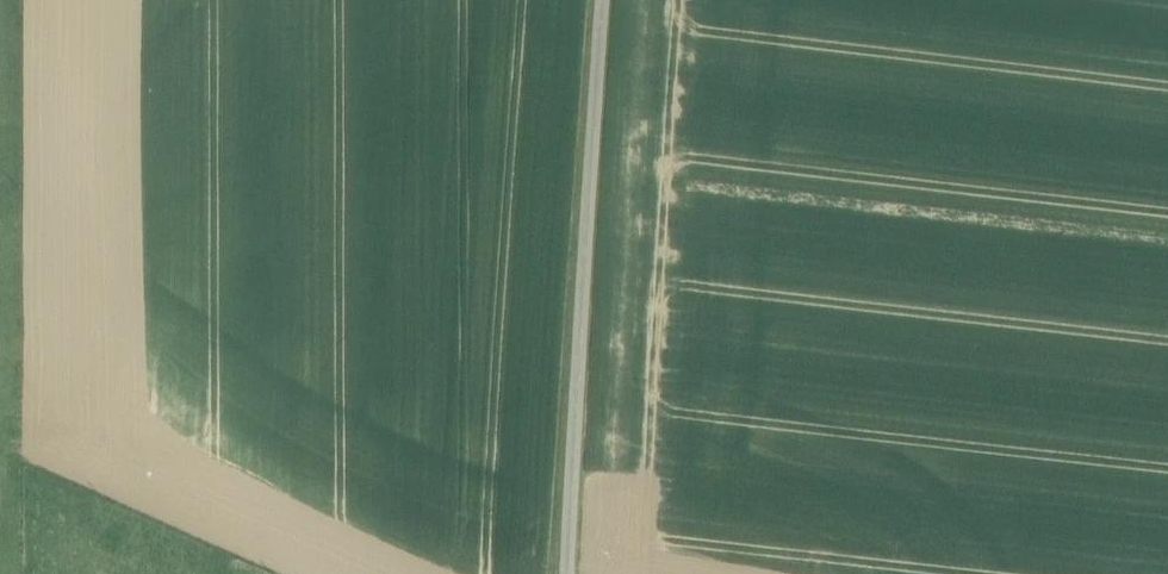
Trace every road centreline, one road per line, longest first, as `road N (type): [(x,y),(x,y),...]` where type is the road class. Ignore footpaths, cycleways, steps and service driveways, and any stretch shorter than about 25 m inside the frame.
road 1 (track): [(574,573),(604,0)]

